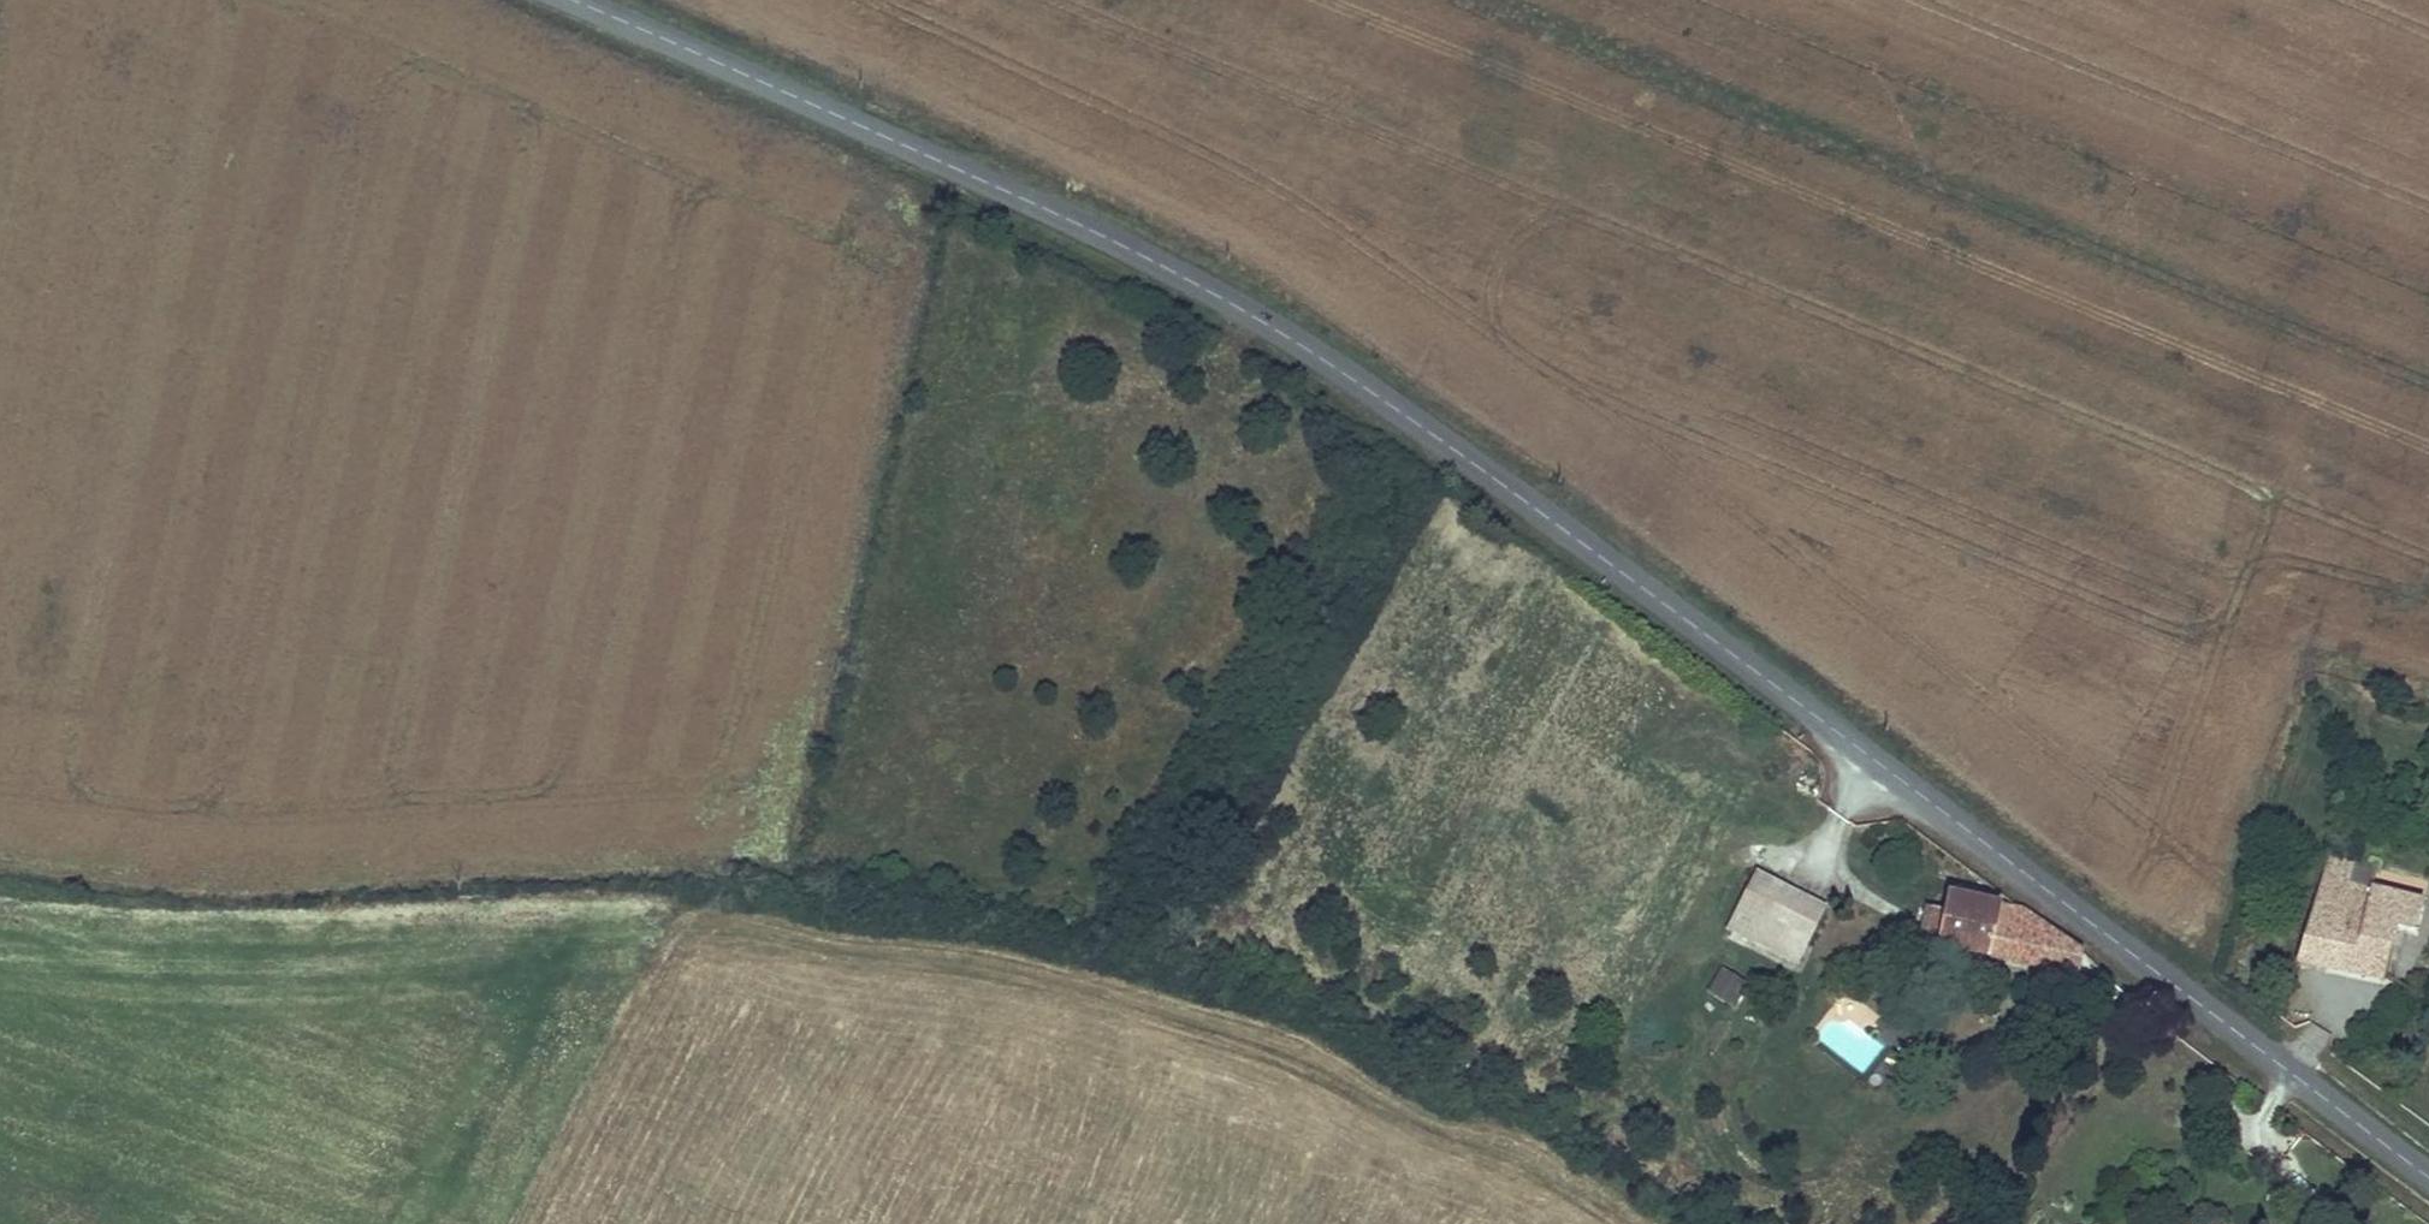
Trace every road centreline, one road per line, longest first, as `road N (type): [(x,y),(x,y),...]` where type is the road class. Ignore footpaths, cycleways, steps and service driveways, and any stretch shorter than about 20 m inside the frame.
road 1 (tertiary): [(2428,1176),(1268,325),(945,167),(567,0)]

